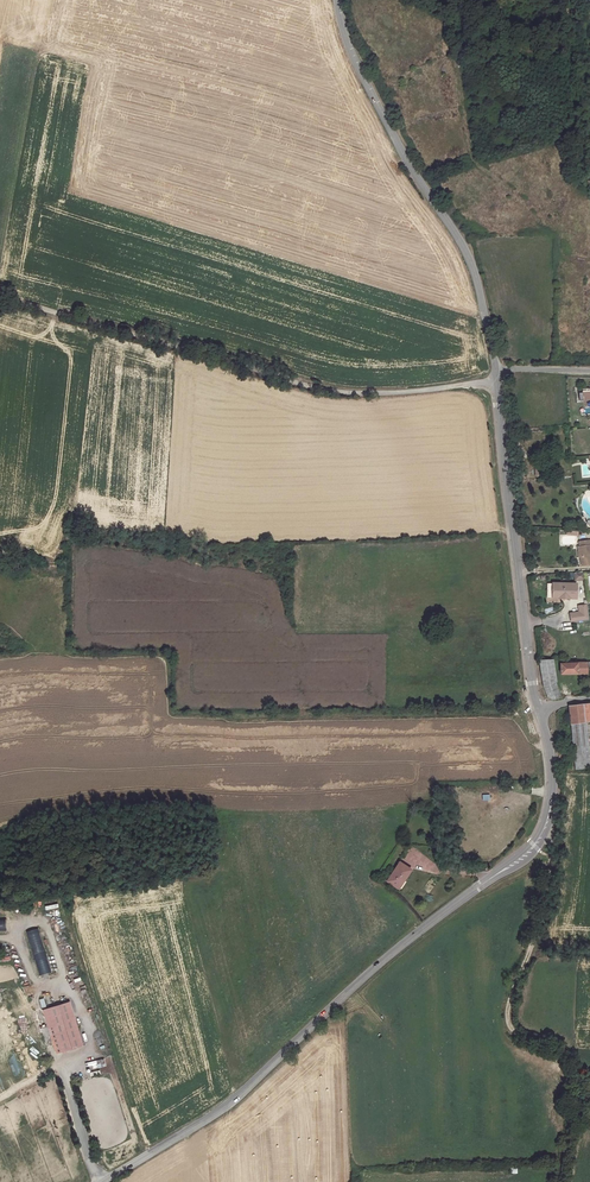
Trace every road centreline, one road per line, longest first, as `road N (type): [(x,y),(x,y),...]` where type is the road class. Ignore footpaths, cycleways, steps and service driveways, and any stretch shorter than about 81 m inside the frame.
road 1 (tertiary): [(538,711),(552,794),(535,846),(391,952),(239,1095),(102,1181)]
road 2 (unclassified): [(498,381),(327,392),(0,296)]
road 3 (tertiary): [(338,0),(370,90),(468,256),(497,372)]
road 4 (track): [(557,1181),(580,1084),(577,1068),(512,1032),(507,1018),(551,871)]
road 5 (tertiary): [(498,381),(538,711)]

